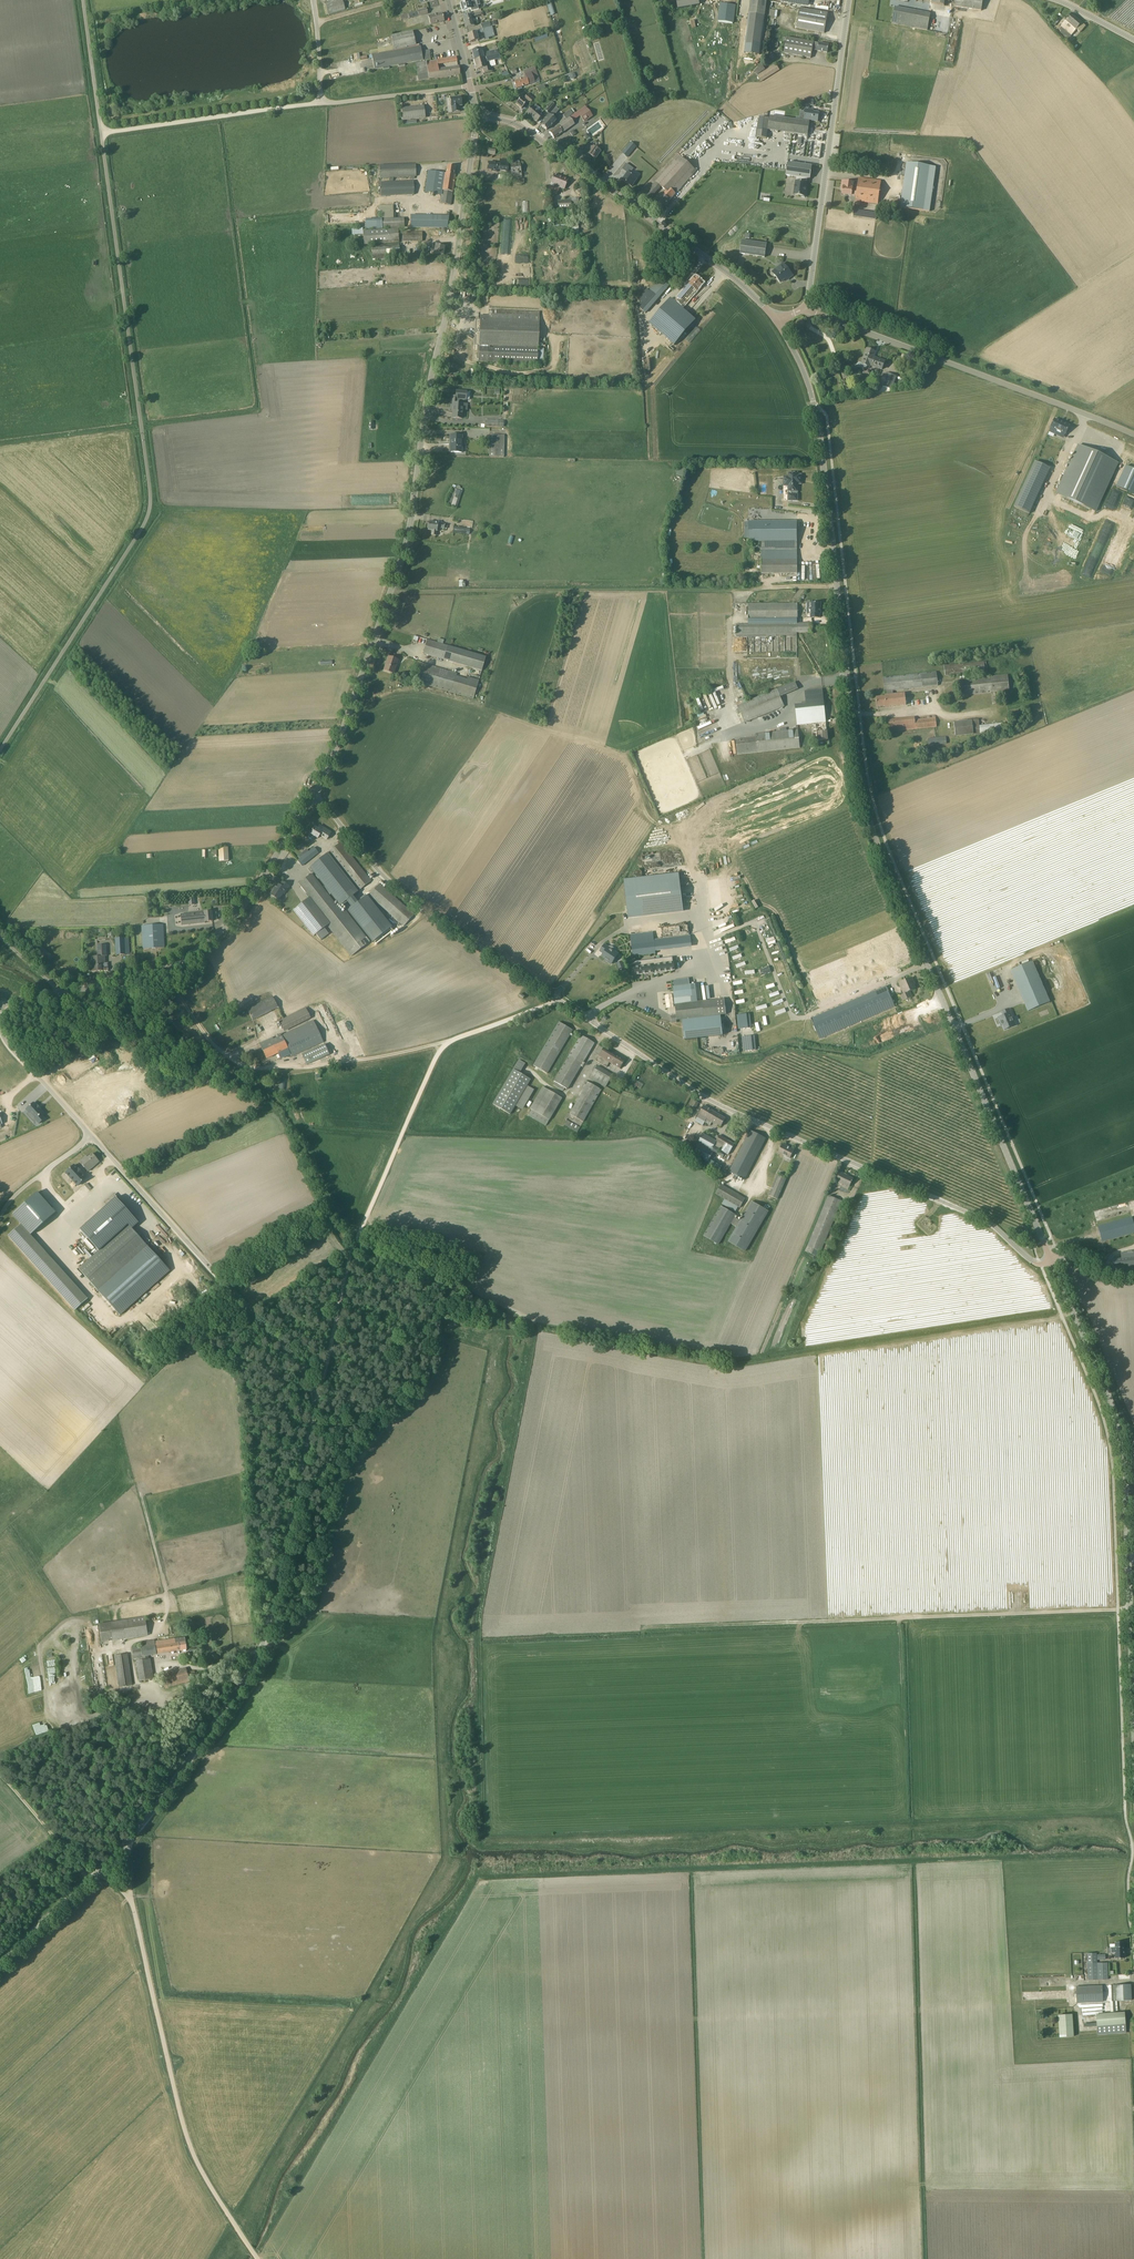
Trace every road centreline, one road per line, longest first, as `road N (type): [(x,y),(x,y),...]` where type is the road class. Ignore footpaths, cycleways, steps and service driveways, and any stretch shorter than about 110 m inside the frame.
road 1 (tertiary): [(1044,1245),(874,833),(862,791),(813,401),(777,319)]
road 2 (unclassified): [(0,748),(149,509),(82,0)]
road 3 (unclassified): [(153,1804),(261,1656),(315,1403),(295,1364),(92,1136)]
road 4 (tertiary): [(313,791),(395,570),(411,502),(421,401),(452,289),(475,115)]
road 5 (tertiary): [(1133,1778),(1121,1427),(1044,1245)]
road 6 (unclassified): [(562,1000),(706,1095),(1044,1245)]
road 7 (track): [(646,1630),(1127,1610)]
road 8 (track): [(698,2019),(1072,2004),(1071,1984),(1133,1981)]
road 9 (track): [(121,1851),(192,2152),(257,2258)]
road 10 (tertiary): [(777,319),(722,267),(525,128),(475,115)]
road 11 (unclassified): [(1133,436),(805,311)]
road 12 (unclassified): [(562,1000),(405,894),(313,791)]
road 13 (unclassified): [(805,311),(847,0)]
road 14 (track): [(261,1656),(0,1760)]
road 15 (track): [(445,1044),(262,1069),(233,1060),(206,1037)]
road 16 (tertiary): [(152,968),(227,920),(313,791)]
road 17 (track): [(102,132),(320,103)]
road 18 (unclassified): [(0,1959),(121,1851),(153,1804)]
road 19 (unclassified): [(320,103),(470,85)]
road 20 (unclassified): [(92,1136),(0,1027)]
road 21 (track): [(90,1879),(0,1778)]
road 22 (unclassified): [(0,1217),(23,1188),(92,1136)]

